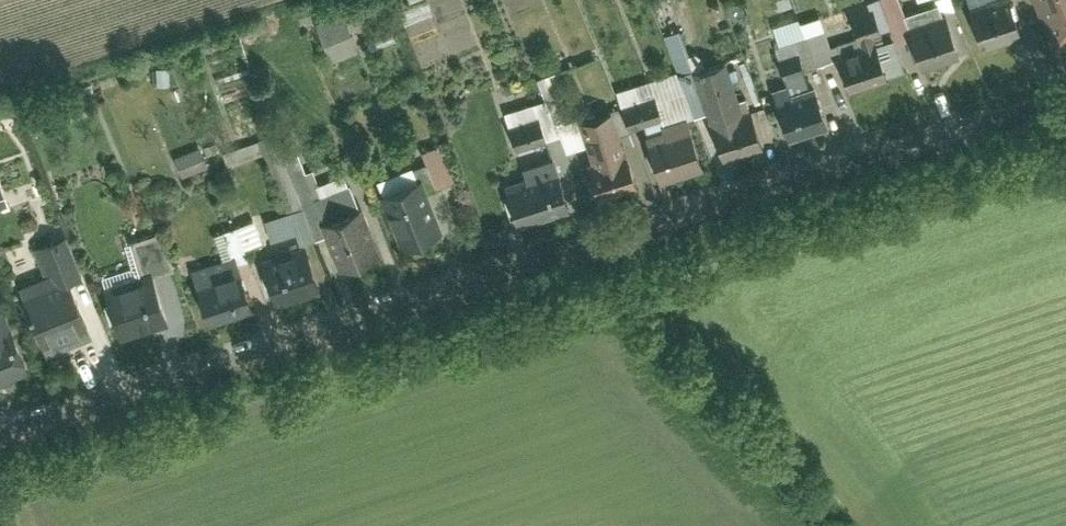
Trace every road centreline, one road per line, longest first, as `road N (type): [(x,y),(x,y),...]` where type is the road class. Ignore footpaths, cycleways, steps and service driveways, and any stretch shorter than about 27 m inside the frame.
road 1 (residential): [(0,435),(1065,92)]

